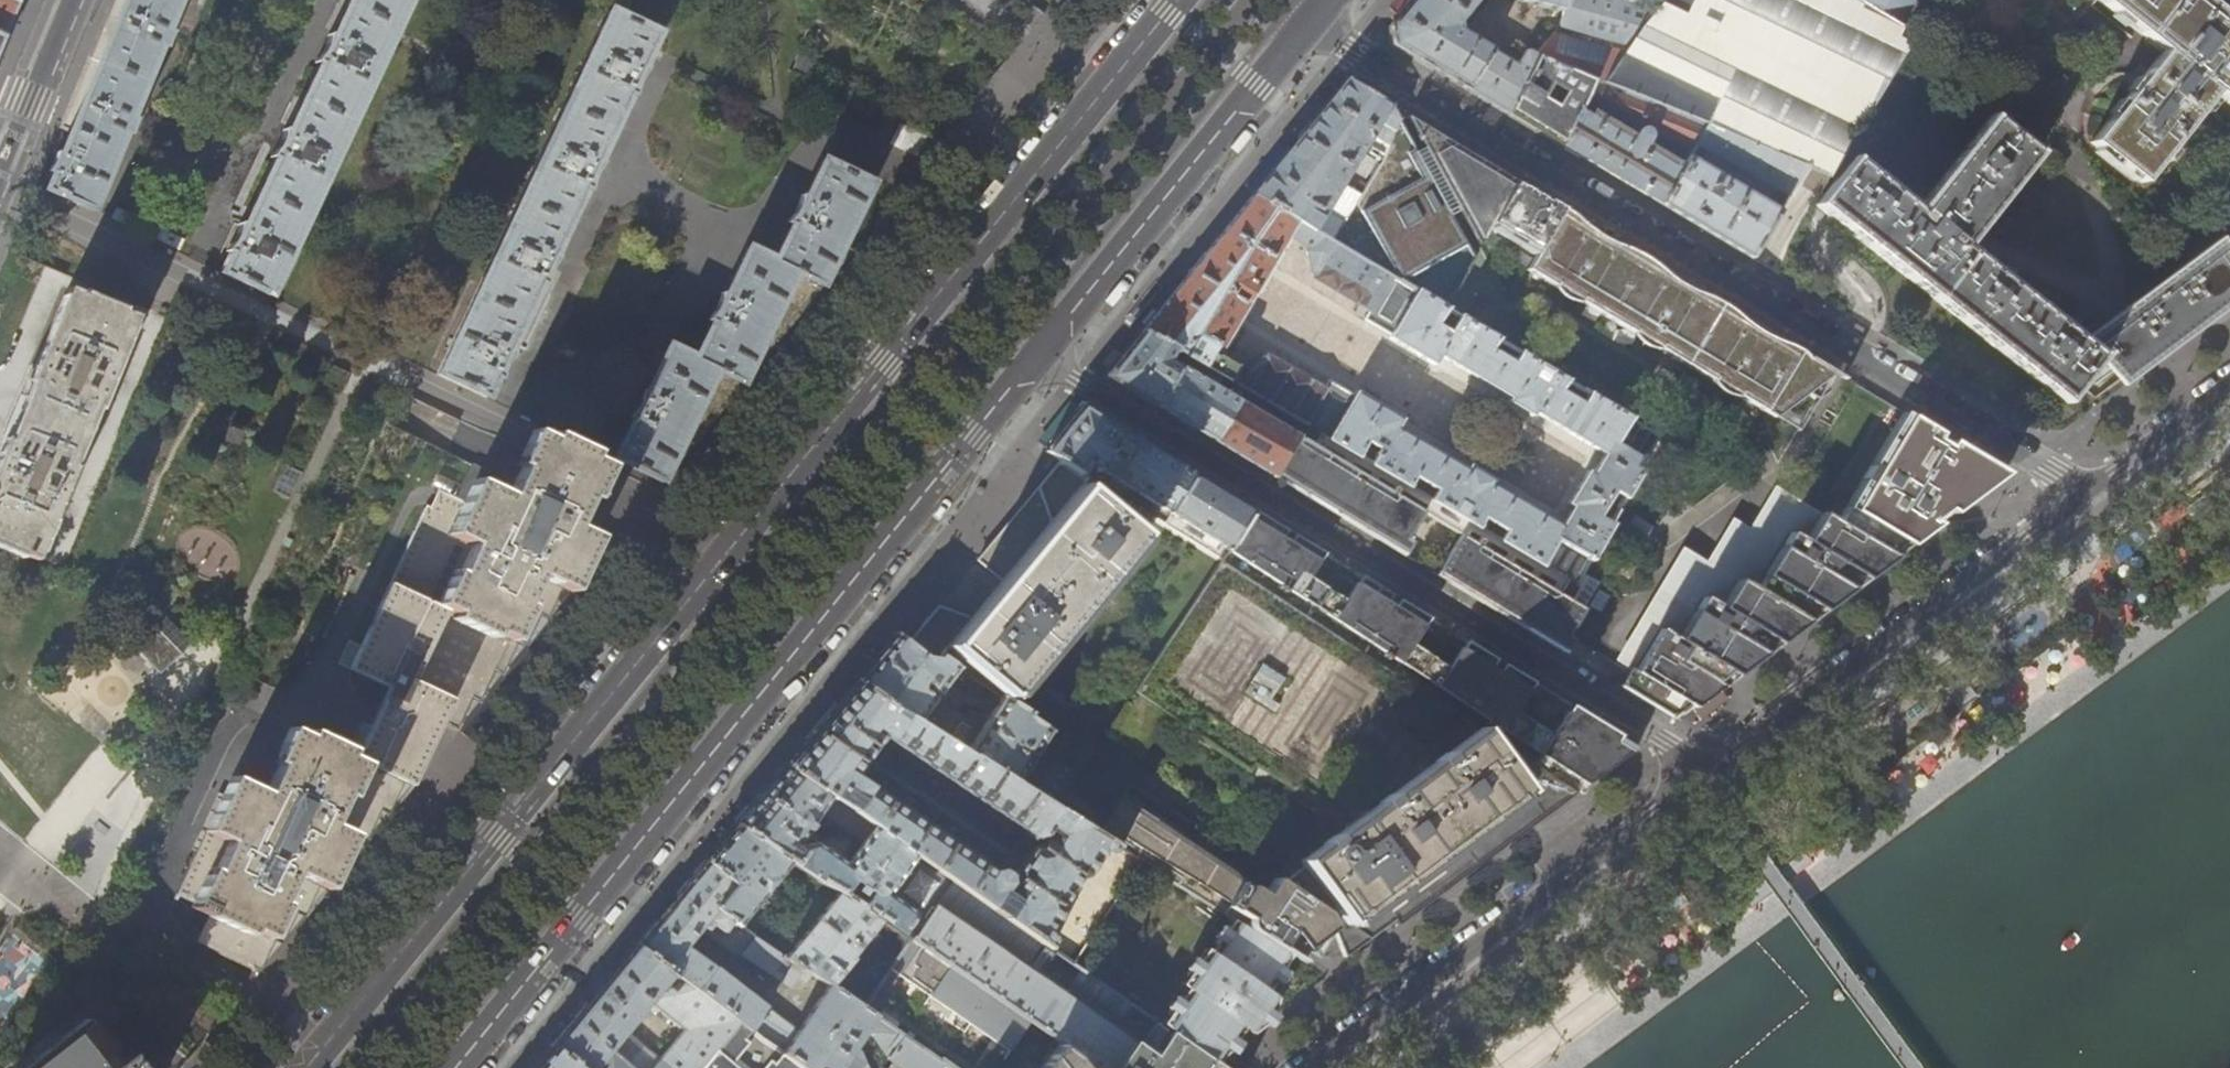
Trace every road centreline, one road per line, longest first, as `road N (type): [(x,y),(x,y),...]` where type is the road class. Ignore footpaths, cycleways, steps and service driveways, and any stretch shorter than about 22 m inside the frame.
road 1 (primary): [(1177,0),(313,1067)]
road 2 (primary): [(449,1067),(1038,357)]
road 3 (residential): [(2094,494),(1303,27)]
road 4 (residential): [(1038,357),(1711,772)]
road 5 (residential): [(1711,772),(1314,1067)]
road 6 (residential): [(2094,494),(1711,772)]
road 7 (primary): [(1038,357),(1303,27)]
road 8 (tertiary): [(0,168),(70,0)]
road 9 (residential): [(2229,394),(2094,494)]

